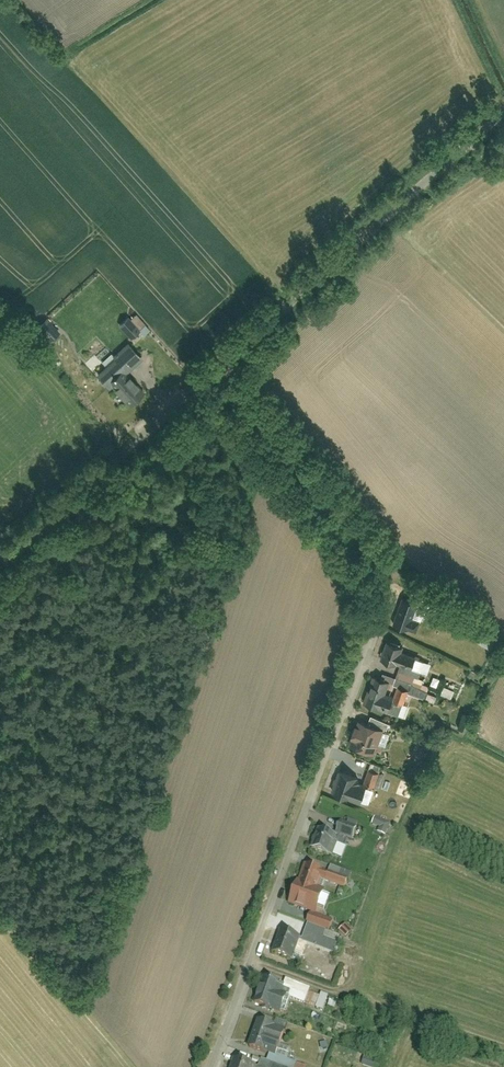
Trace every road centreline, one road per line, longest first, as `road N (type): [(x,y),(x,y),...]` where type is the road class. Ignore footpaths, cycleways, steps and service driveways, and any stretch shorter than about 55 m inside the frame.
road 1 (residential): [(209,1066),(376,599),(377,568),(221,366)]
road 2 (residential): [(221,366),(503,112)]
road 3 (residential): [(0,567),(221,366)]

